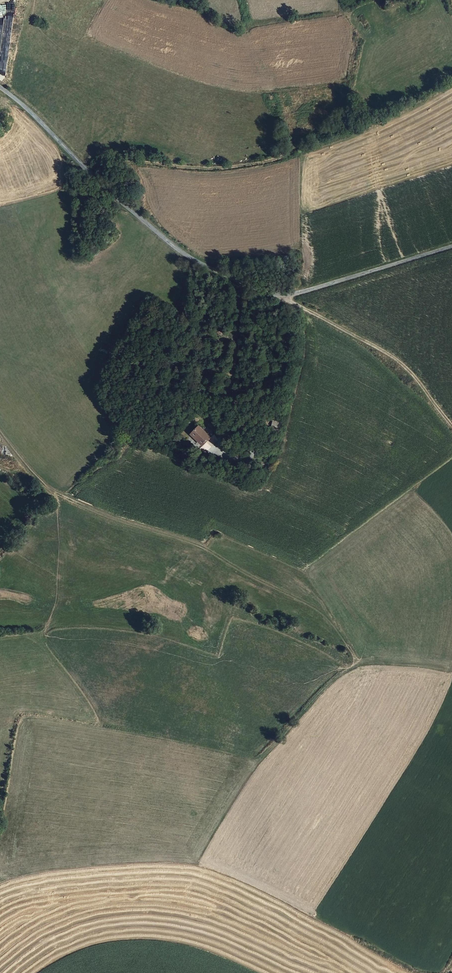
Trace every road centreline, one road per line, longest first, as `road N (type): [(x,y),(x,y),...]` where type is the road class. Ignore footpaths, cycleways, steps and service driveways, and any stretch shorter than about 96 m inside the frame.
road 1 (unclassified): [(0,88),(186,255),(244,285),(287,298),(451,247)]
road 2 (track): [(68,191),(111,163),(211,170),(271,162),(296,150),(355,89)]
road 3 (track): [(0,431),(55,493),(200,546)]
road 4 (track): [(451,671),(353,666),(263,758)]
road 5 (track): [(244,285),(232,391),(256,440),(236,460),(214,449)]
road 6 (track): [(287,298),(391,356),(451,425)]
road 7 (track): [(55,493),(64,551),(59,602),(43,632),(0,638)]

